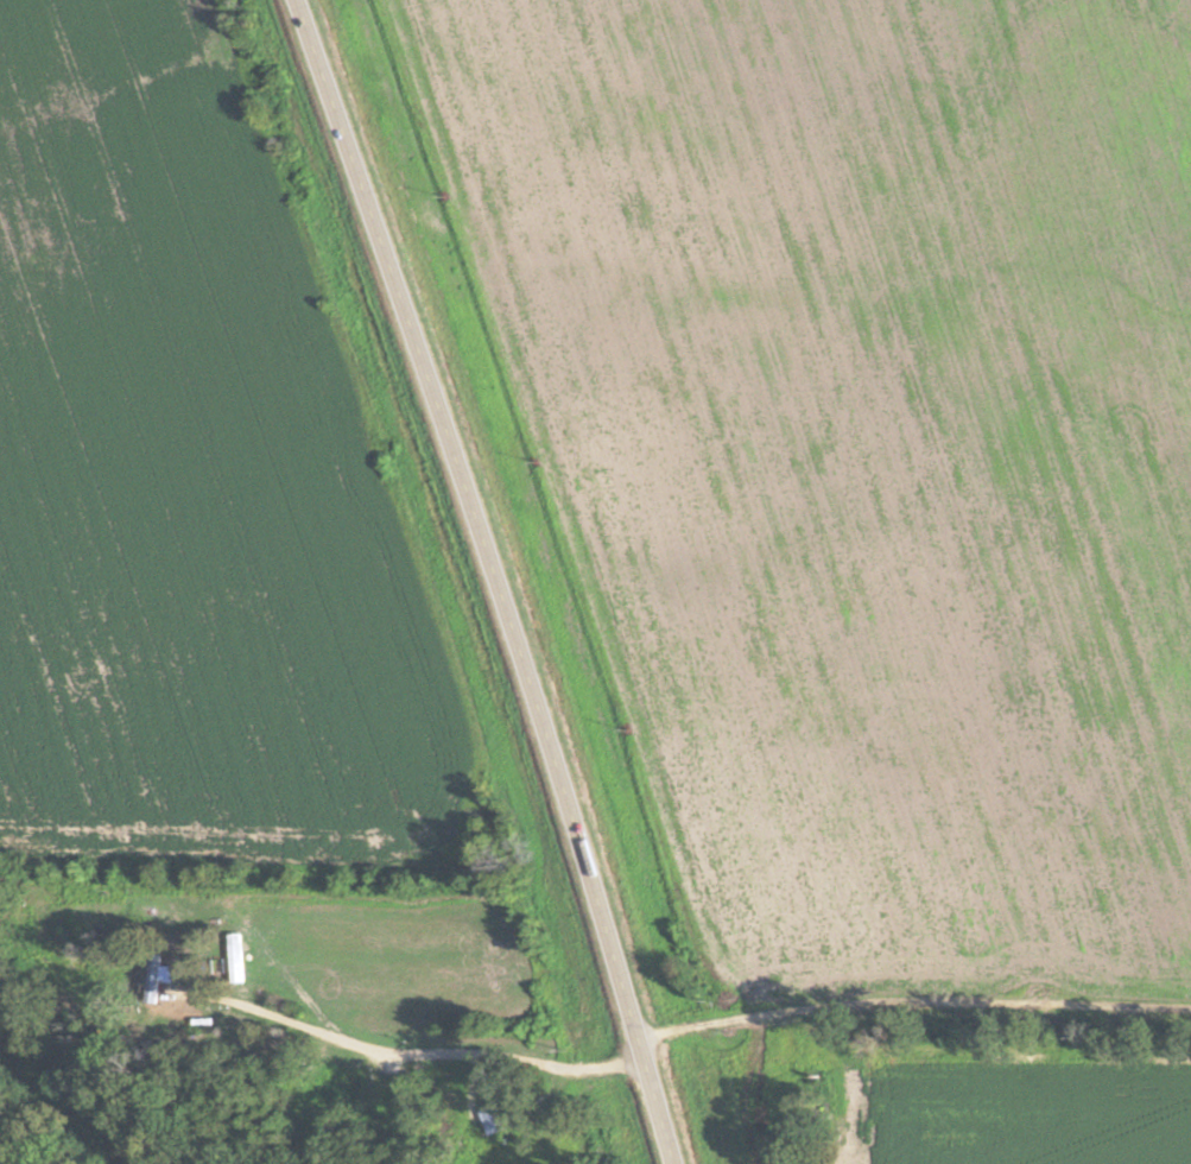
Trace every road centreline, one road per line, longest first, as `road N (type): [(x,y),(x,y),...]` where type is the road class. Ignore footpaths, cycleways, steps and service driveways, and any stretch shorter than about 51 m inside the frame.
road 1 (trunk): [(676,1163),(483,531),(294,0)]

